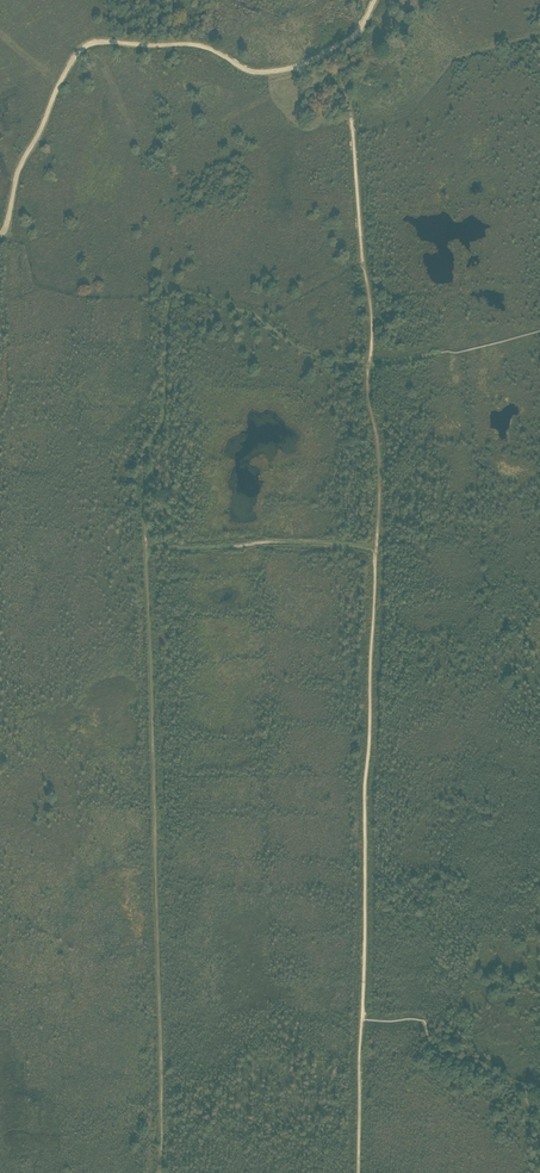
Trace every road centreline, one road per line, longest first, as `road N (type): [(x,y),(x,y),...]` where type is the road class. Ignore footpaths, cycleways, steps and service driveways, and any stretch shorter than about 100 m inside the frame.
road 1 (track): [(159,1172),(146,550)]
road 2 (track): [(376,549),(361,1019)]
road 3 (track): [(369,365),(310,356),(257,316),(172,298),(162,410),(148,451),(146,550)]
road 4 (track): [(295,68),(250,71),(182,44),(86,47),(20,168),(0,235)]
road 5 (track): [(295,68),(348,96),(371,306),(369,365)]
road 6 (track): [(146,550),(288,542),(376,549)]
road 7 (track): [(369,365),(379,473),(376,549)]
road 8 (track): [(361,1019),(358,1172)]

